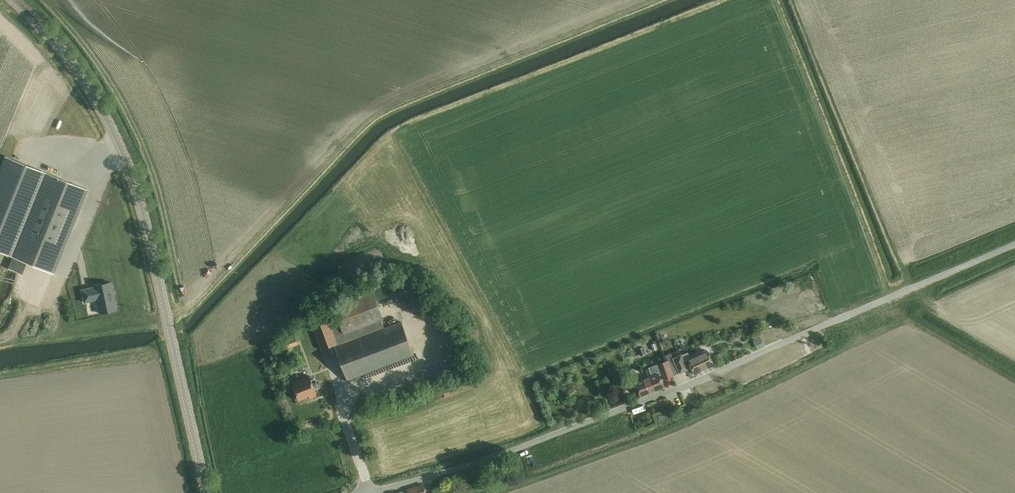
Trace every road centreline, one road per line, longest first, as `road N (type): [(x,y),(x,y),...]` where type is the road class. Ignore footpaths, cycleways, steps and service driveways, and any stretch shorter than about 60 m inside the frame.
road 1 (unclassified): [(371,492),(453,473),(656,399),(1014,246)]
road 2 (tertiary): [(207,492),(122,152),(82,78),(14,0)]

